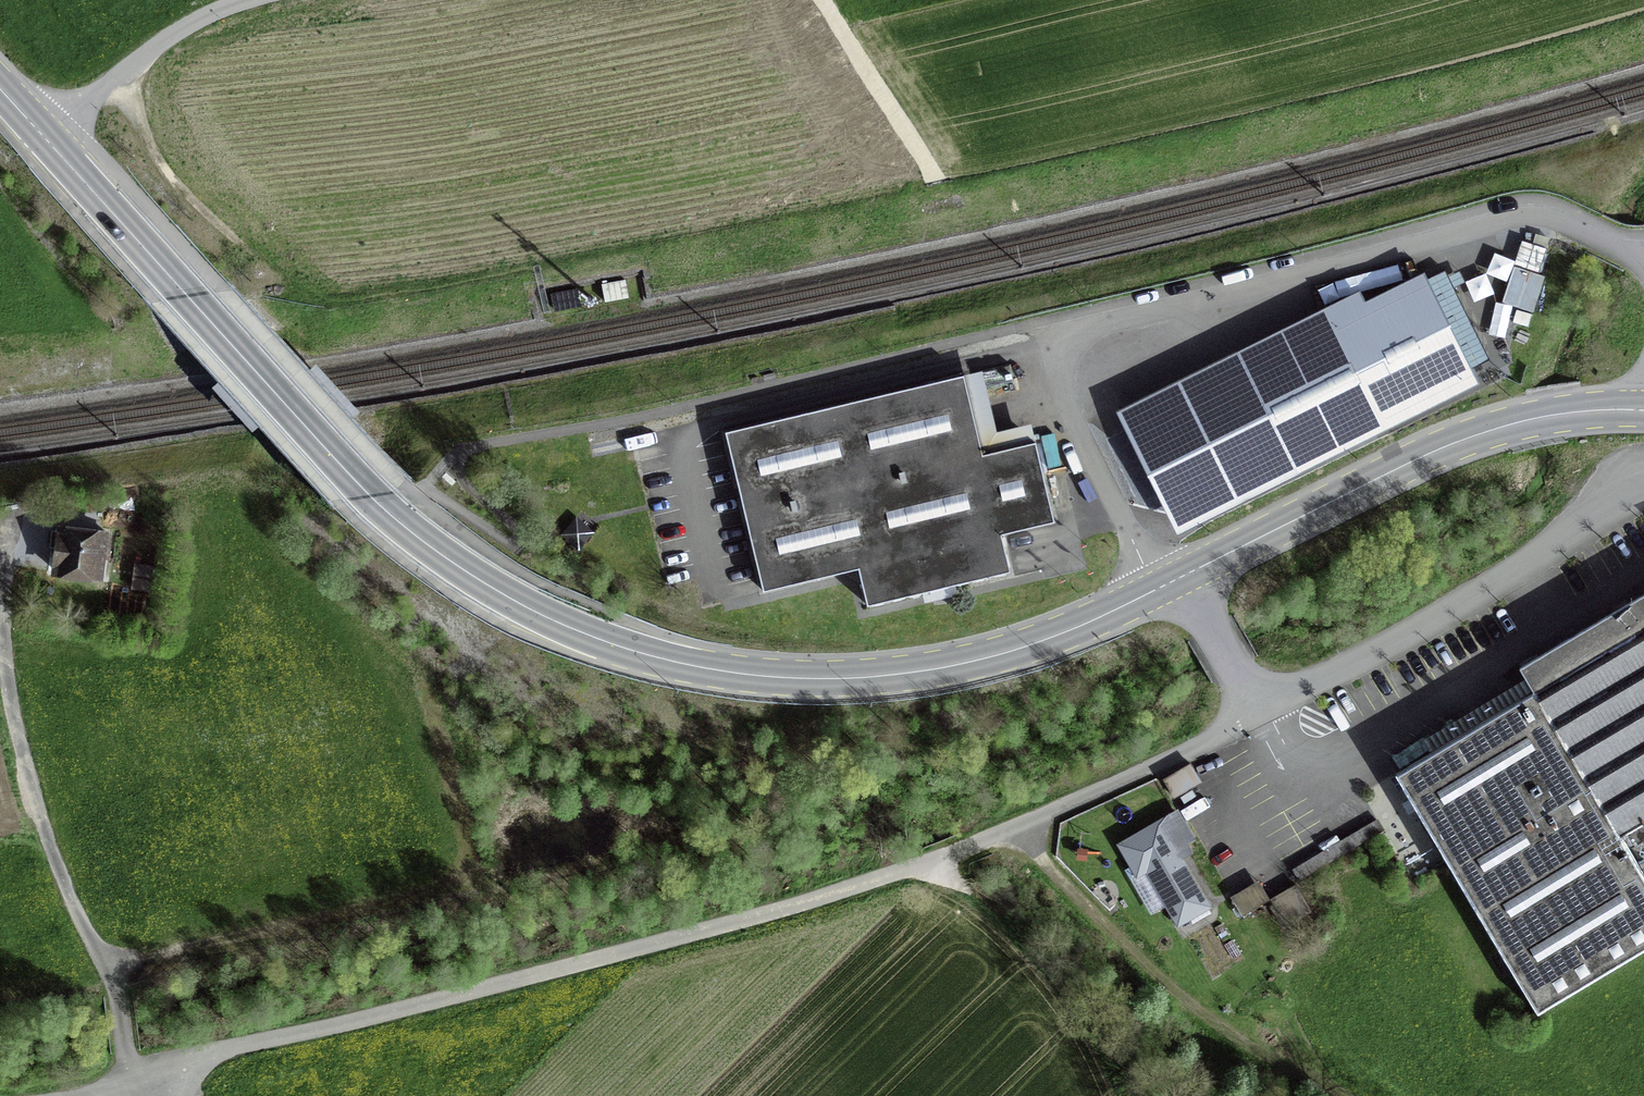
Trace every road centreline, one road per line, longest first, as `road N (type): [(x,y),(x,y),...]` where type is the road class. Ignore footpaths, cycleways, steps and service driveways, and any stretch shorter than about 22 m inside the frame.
road 1 (secondary): [(1156,590),(961,666),(854,681),(614,648),(469,577),(370,498),(51,146)]
road 2 (residential): [(1643,253),(1547,212),(1500,216),(1091,321),(1064,341),(1055,367),(1062,396),(1156,590)]
road 3 (track): [(423,676),(474,874),(300,927),(107,962)]
road 4 (secondary): [(1643,412),(1514,425),(1444,448),(1184,576)]
road 5 (residential): [(1643,479),(1629,481),(1469,598),(1262,716)]
road 6 (track): [(1020,830),(1159,979),(1352,1095)]
road 7 (residential): [(1262,716),(938,864)]
road 8 (unclassified): [(255,0),(162,38),(51,146)]
road 9 (track): [(827,0),(937,176)]
road 10 (residential): [(1262,716),(1184,576)]

